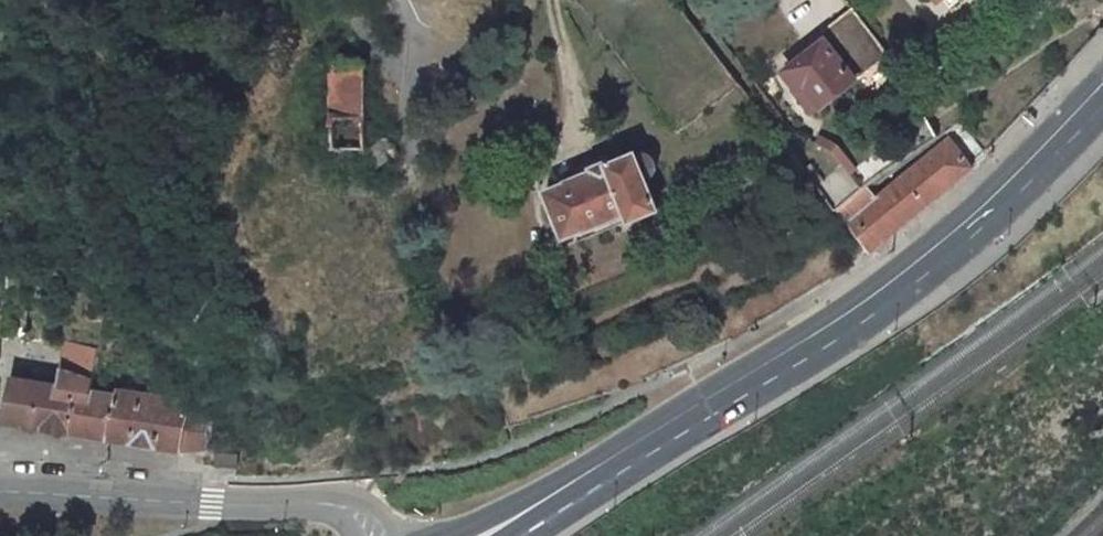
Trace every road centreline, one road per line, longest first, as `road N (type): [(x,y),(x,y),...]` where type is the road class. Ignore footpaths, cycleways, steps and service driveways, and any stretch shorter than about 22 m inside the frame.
road 1 (primary): [(659,437),(903,283),(1078,123)]
road 2 (residential): [(380,535),(344,507),(0,492)]
road 3 (primary): [(659,437),(445,535)]
road 4 (primary): [(520,535),(659,437)]

